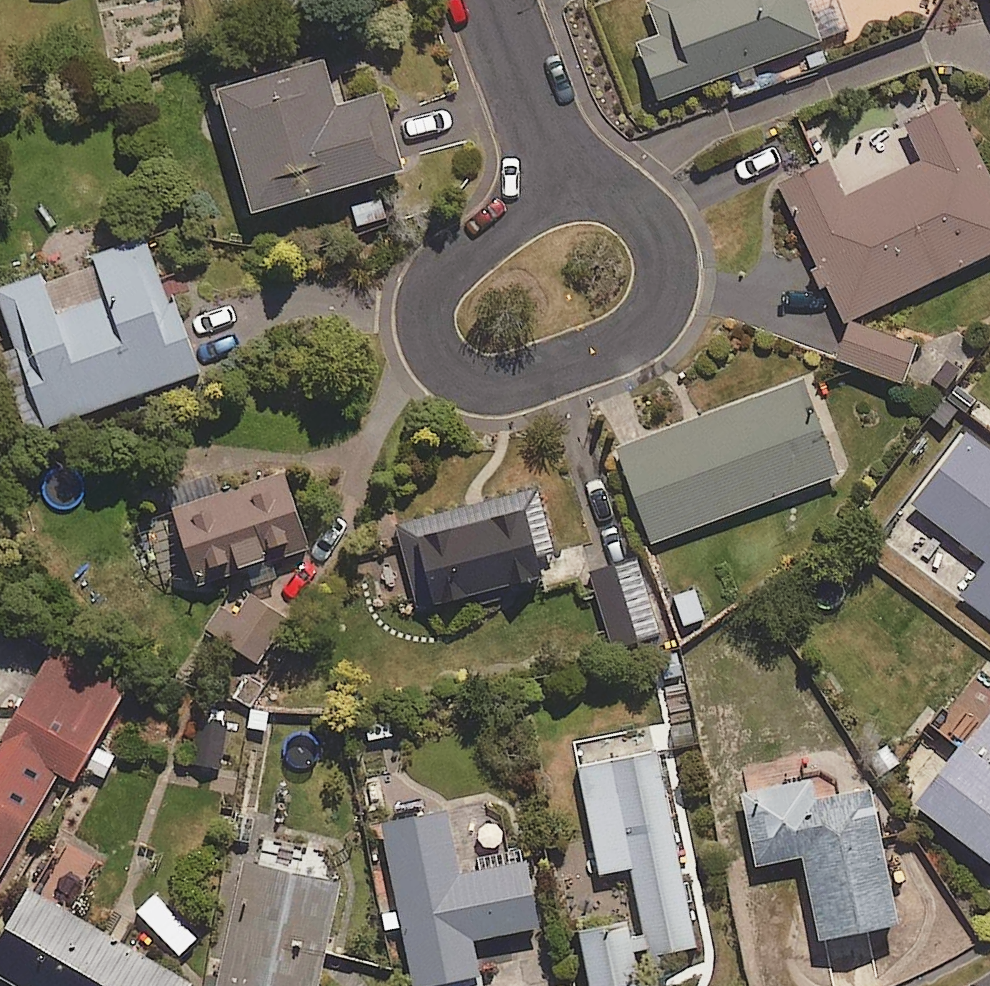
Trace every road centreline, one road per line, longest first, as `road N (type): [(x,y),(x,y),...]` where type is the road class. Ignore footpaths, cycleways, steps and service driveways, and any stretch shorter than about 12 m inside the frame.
road 1 (residential): [(563,174),(595,184),(645,219),(662,246),(658,313),(635,339),(510,384),(476,384),(430,352),(429,292),(449,264),(537,202)]
road 2 (residential): [(499,0),(563,174)]

